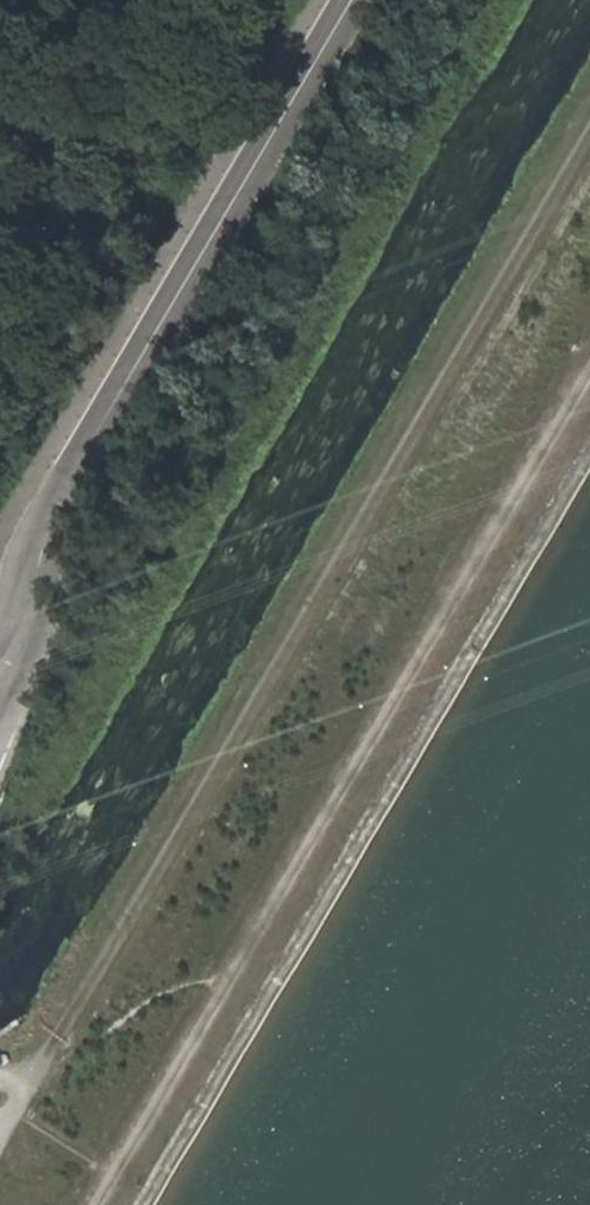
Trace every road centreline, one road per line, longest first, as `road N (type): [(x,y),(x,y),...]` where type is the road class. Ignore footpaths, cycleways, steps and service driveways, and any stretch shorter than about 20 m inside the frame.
road 1 (track): [(589,130),(36,1078),(0,1118)]
road 2 (track): [(103,1204),(589,379)]
road 3 (tertiary): [(0,665),(78,461),(342,0)]

